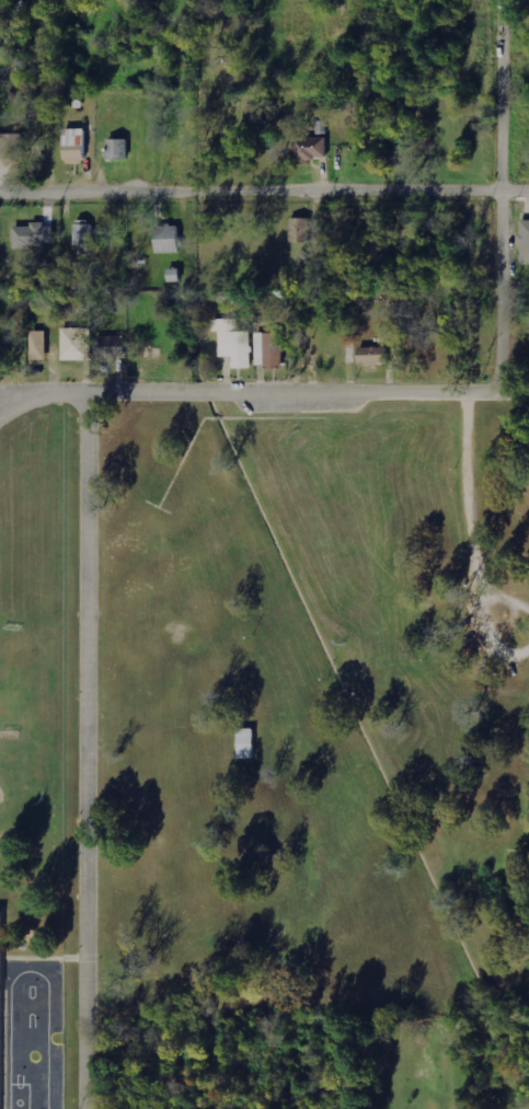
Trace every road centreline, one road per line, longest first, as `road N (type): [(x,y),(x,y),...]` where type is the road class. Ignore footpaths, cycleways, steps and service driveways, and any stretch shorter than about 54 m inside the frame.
road 1 (residential): [(86,1108),(89,389)]
road 2 (residential): [(0,189),(528,187)]
road 3 (residential): [(528,386),(0,388)]
road 4 (residential): [(507,386),(508,0)]

